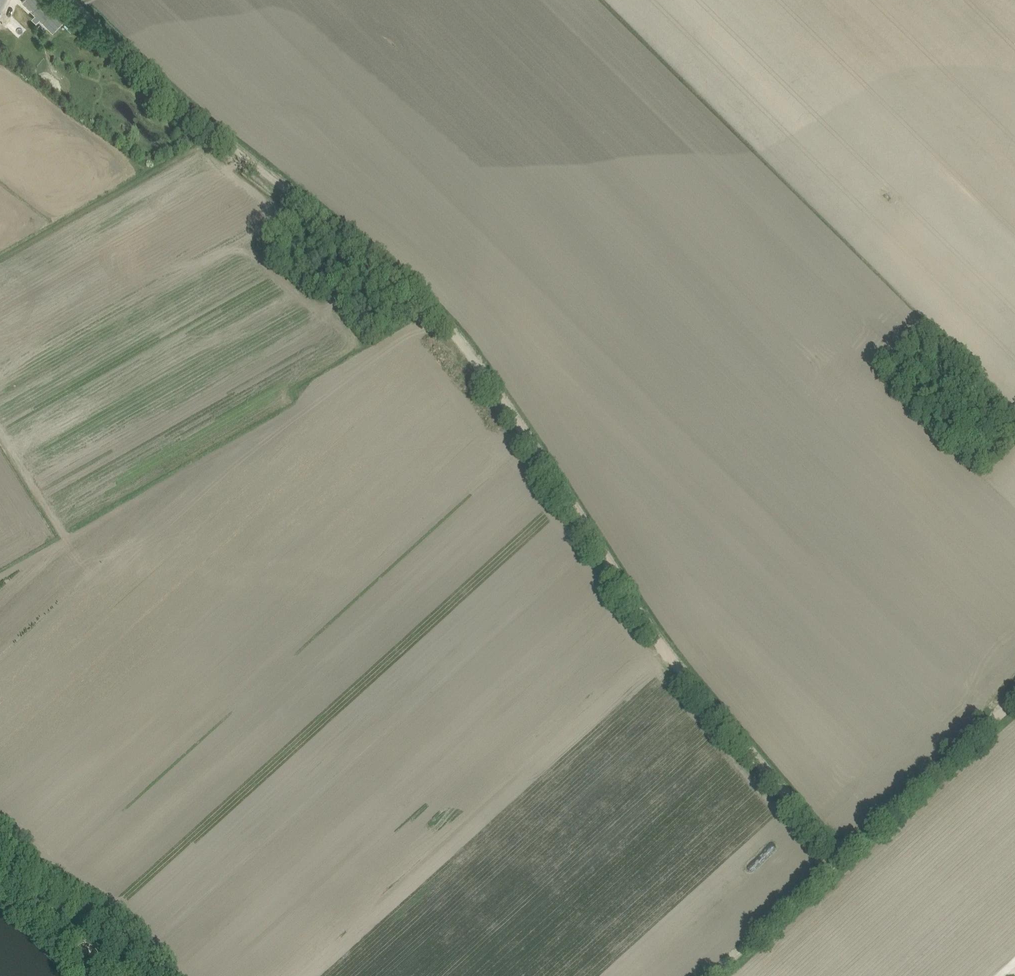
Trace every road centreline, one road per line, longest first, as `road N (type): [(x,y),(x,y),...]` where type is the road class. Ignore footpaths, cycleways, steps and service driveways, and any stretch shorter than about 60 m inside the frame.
road 1 (track): [(844,858),(670,653),(452,322),(232,145),(78,0)]
road 2 (track): [(1014,699),(844,858)]
road 3 (track): [(0,858),(130,975)]
road 4 (track): [(844,858),(718,975)]

